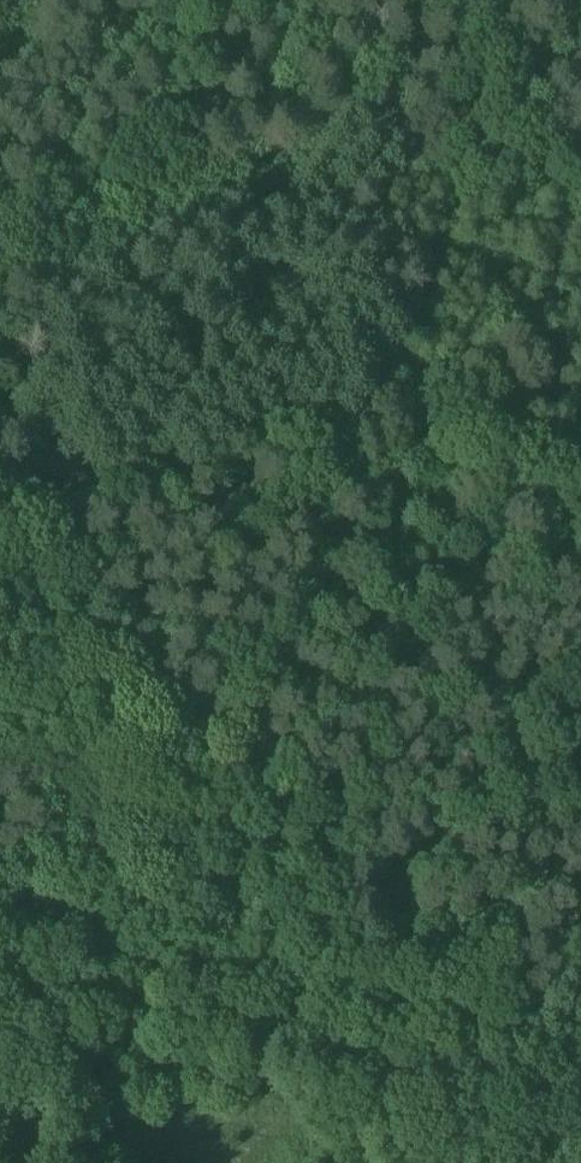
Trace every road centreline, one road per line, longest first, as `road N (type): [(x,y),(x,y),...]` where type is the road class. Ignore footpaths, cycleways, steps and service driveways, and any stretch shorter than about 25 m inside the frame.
road 1 (unclassified): [(580,1067),(0,921)]

